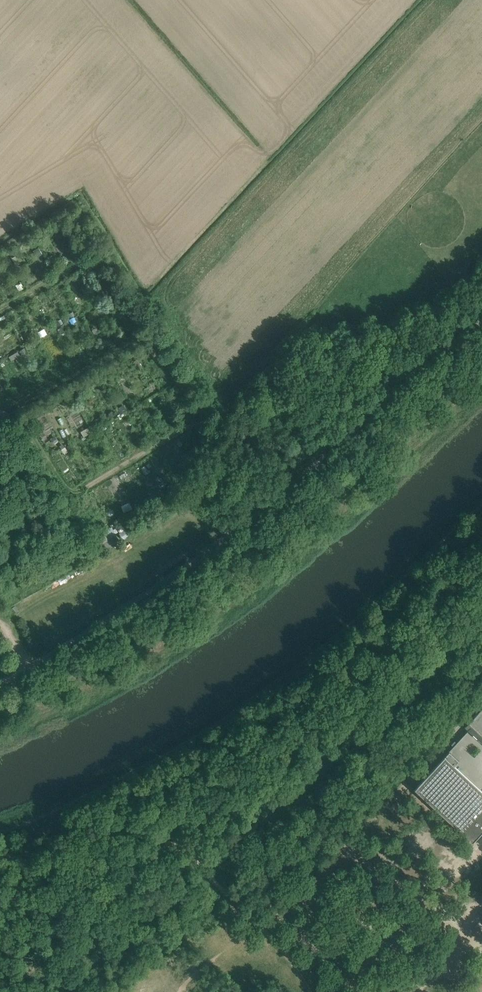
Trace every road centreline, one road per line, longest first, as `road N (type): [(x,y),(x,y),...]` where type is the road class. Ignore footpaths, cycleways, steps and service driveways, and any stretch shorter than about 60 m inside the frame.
road 1 (track): [(481,568),(18,983)]
road 2 (unclassified): [(0,680),(220,541),(481,316)]
road 3 (track): [(414,0),(273,152)]
road 4 (track): [(0,411),(128,337)]

